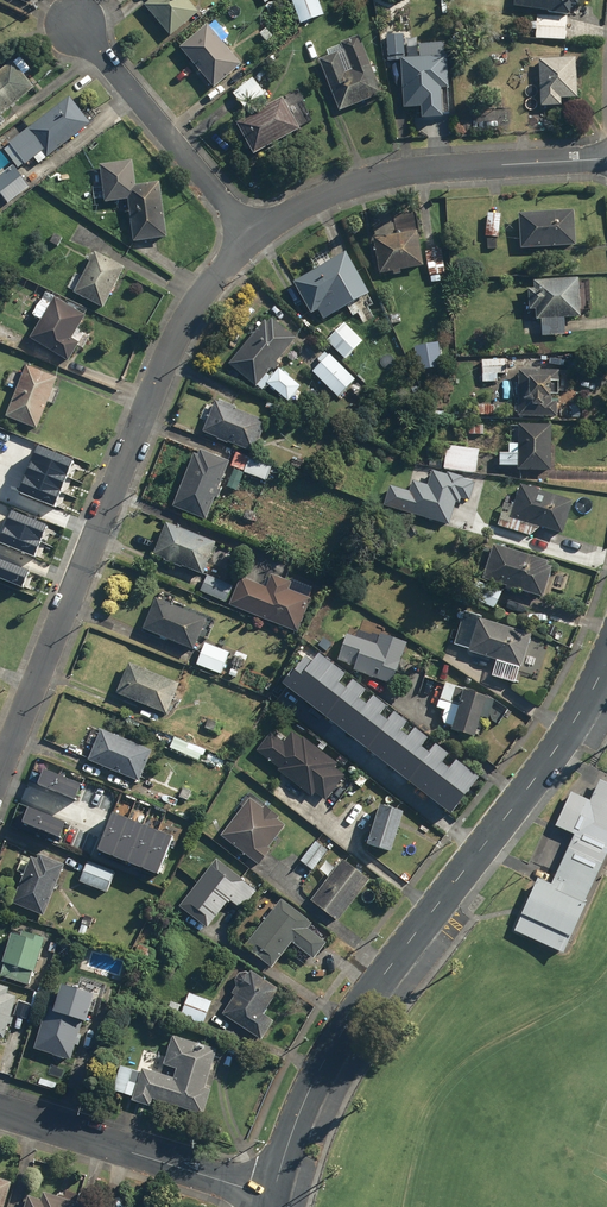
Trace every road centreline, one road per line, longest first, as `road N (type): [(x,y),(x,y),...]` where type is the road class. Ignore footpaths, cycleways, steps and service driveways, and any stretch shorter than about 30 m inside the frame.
road 1 (residential): [(606,660),(569,734),(334,1042),(290,1135),(272,1197)]
road 2 (residential): [(253,236),(207,290),(170,354),(0,775)]
road 3 (residential): [(606,158),(376,175),(253,236)]
road 4 (residential): [(0,1109),(272,1197)]
road 5 (residential): [(253,236),(76,23)]

